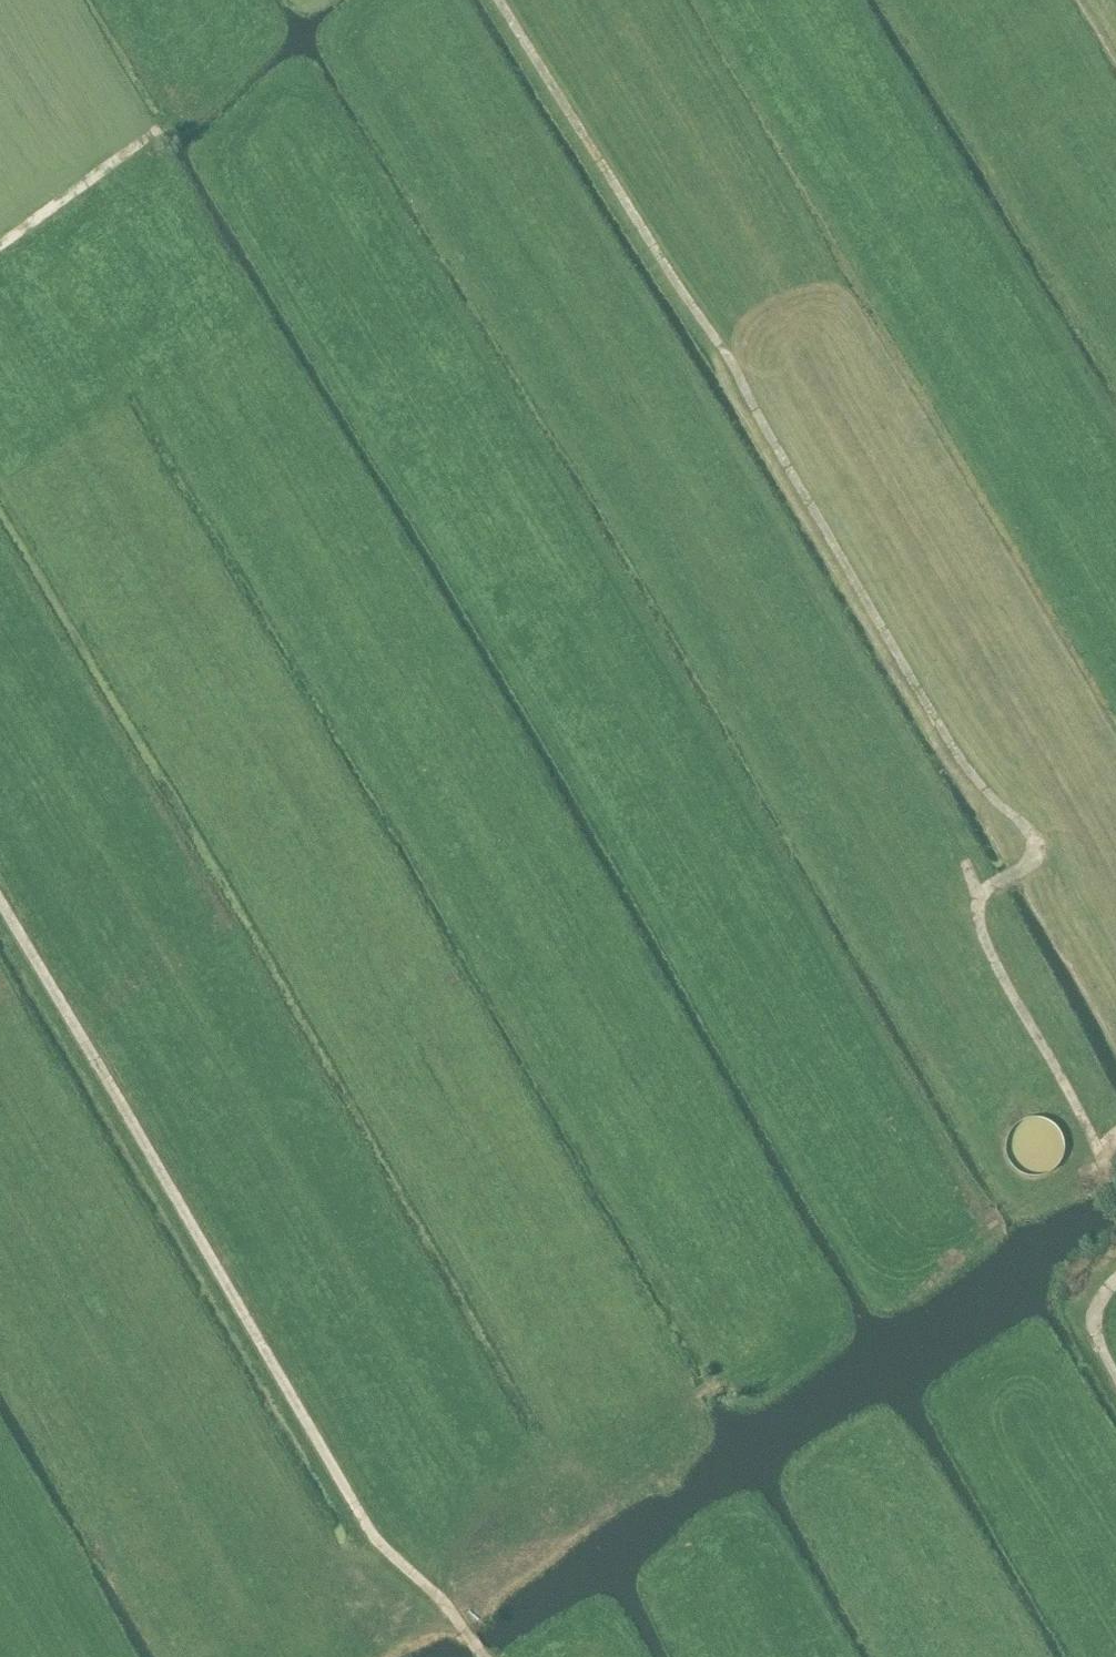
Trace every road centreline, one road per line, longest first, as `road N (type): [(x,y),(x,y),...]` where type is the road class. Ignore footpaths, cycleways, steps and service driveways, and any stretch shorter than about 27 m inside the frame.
road 1 (track): [(500,0),(712,339),(964,769),(1031,837),(1035,850),(976,898),(979,929),(1099,1153),(1115,1139)]
road 2 (track): [(484,1656),(438,1597),(372,1537),(0,908)]
road 3 (track): [(0,245),(178,117)]

